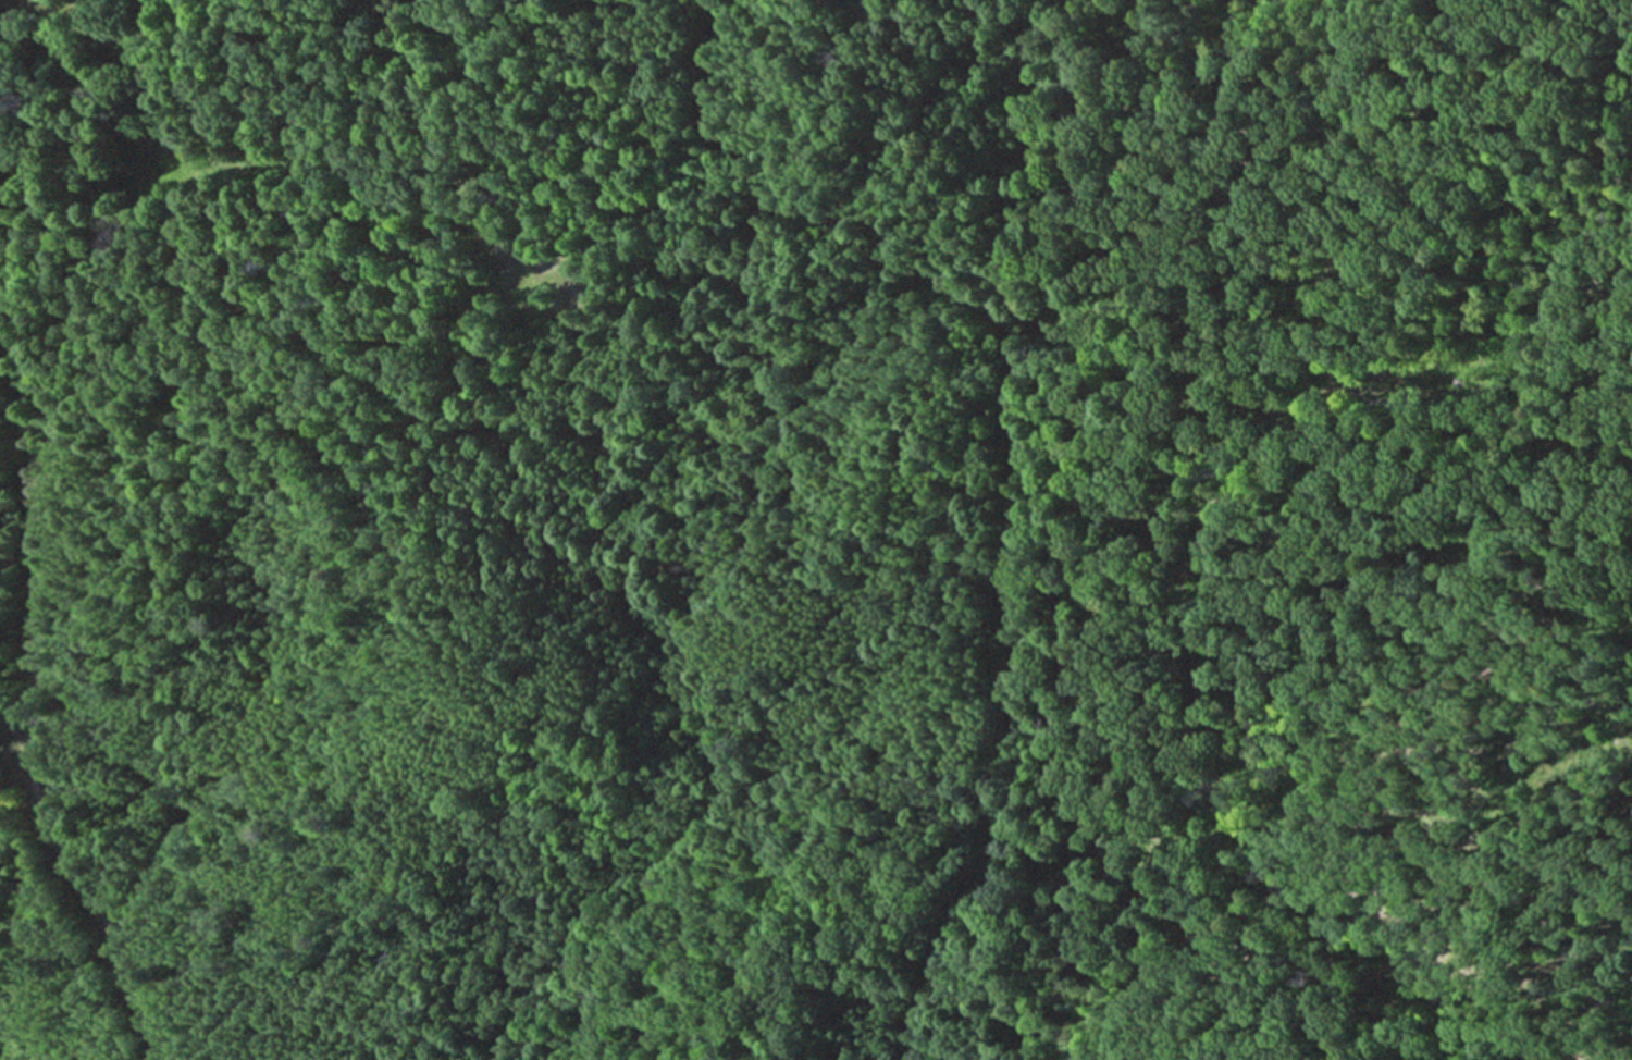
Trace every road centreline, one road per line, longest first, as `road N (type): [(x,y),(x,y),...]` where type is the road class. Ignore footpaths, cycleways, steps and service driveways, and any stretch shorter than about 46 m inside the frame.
road 1 (track): [(9,0),(16,11),(34,784)]
road 2 (track): [(0,723),(146,1032),(146,1059)]

